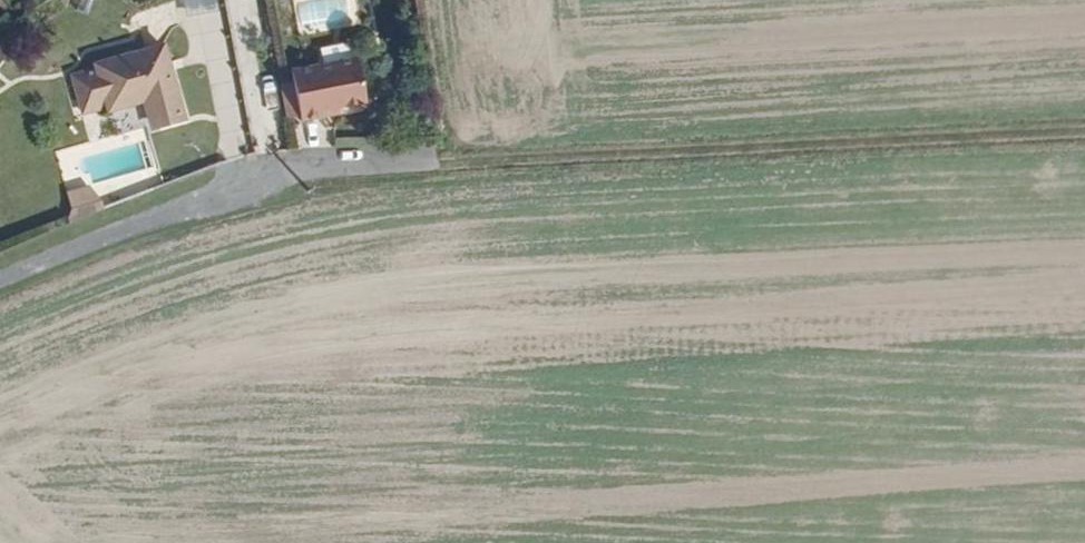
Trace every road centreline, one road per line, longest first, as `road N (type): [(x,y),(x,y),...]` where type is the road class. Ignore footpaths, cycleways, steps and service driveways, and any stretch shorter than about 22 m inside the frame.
road 1 (track): [(409,170),(1084,131)]
road 2 (residential): [(409,170),(174,201),(0,274)]

